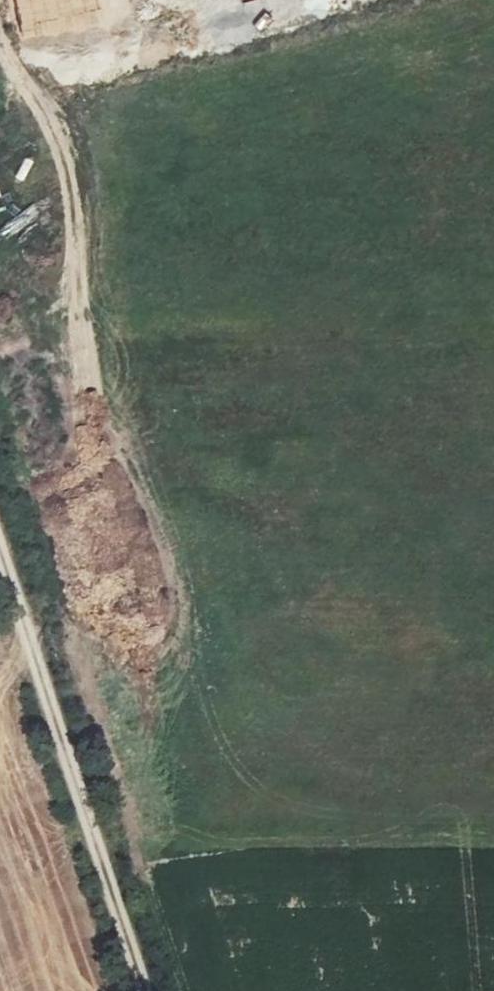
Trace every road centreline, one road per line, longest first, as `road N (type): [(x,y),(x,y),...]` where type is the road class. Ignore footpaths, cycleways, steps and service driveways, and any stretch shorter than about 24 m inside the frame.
road 1 (track): [(142,990),(0,552)]

